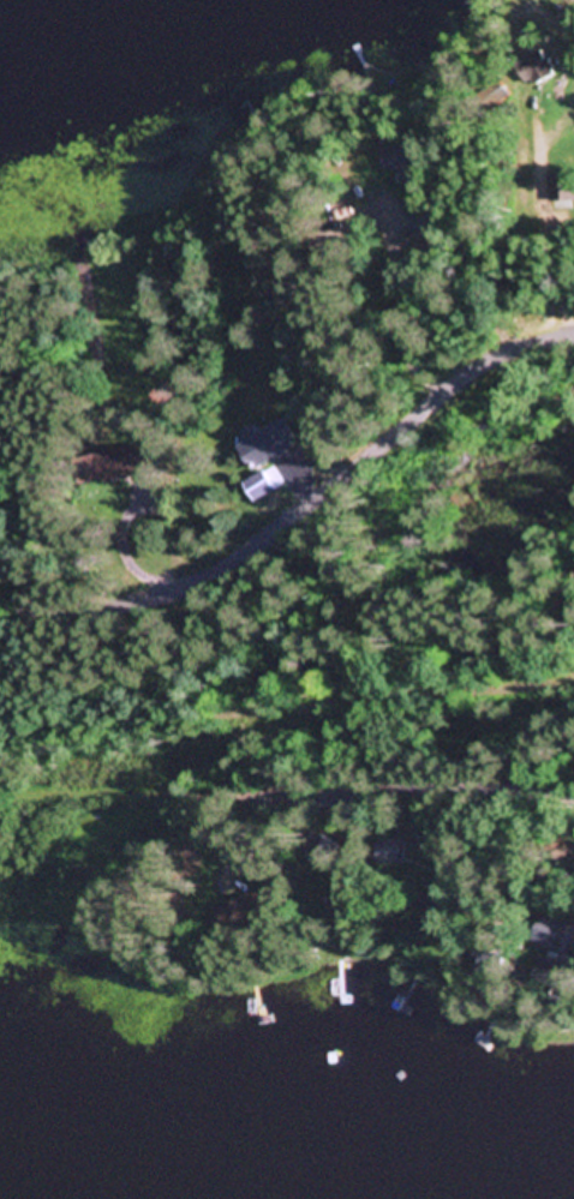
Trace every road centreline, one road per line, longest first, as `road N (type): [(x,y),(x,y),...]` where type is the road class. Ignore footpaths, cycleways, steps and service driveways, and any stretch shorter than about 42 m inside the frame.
road 1 (residential): [(0,614),(74,617),(179,592),(316,505),(474,378),(573,344)]
road 2 (residential): [(245,801),(507,787),(573,796)]

